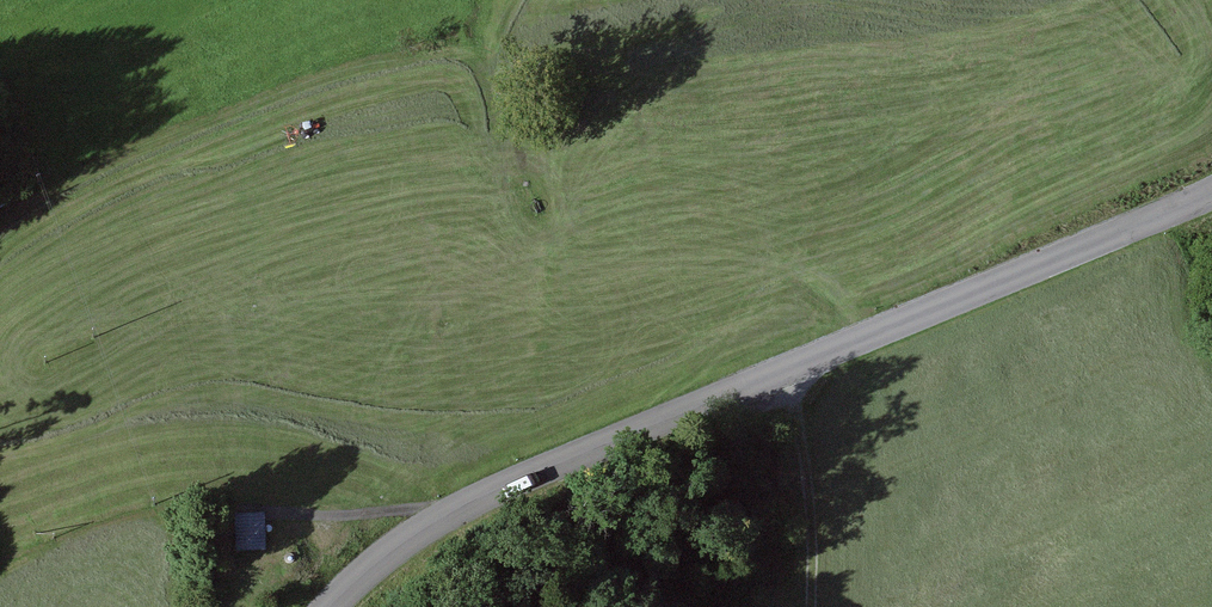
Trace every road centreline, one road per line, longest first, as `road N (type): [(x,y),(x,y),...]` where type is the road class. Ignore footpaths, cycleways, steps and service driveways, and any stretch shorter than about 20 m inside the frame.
road 1 (tertiary): [(1211,195),(464,509),(422,533),(334,606)]
road 2 (track): [(800,364),(810,606)]
road 3 (track): [(242,508),(300,515),(464,509)]

